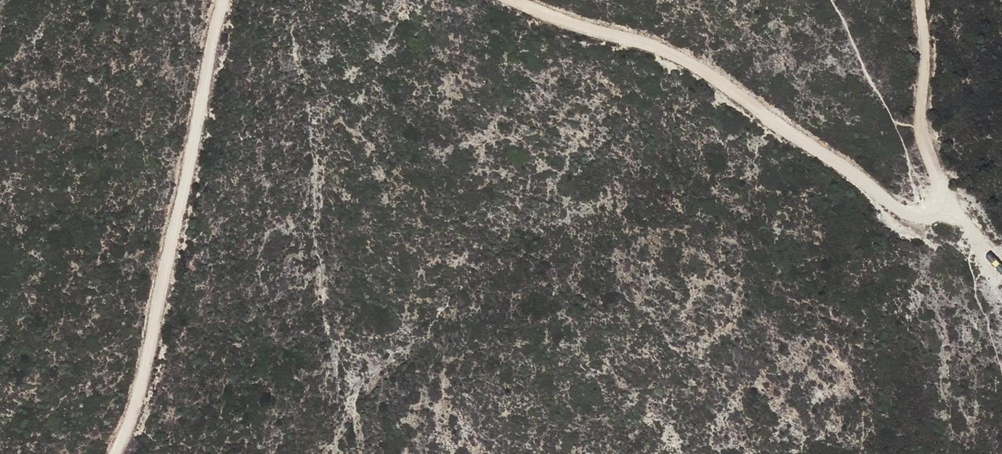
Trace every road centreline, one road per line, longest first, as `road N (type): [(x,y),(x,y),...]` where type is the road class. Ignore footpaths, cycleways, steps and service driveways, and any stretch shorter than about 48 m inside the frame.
road 1 (track): [(517,0),(703,70),(906,213),(924,215),(940,200)]
road 2 (track): [(113,453),(147,348),(220,0)]
road 3 (track): [(940,200),(917,121),(913,0)]

